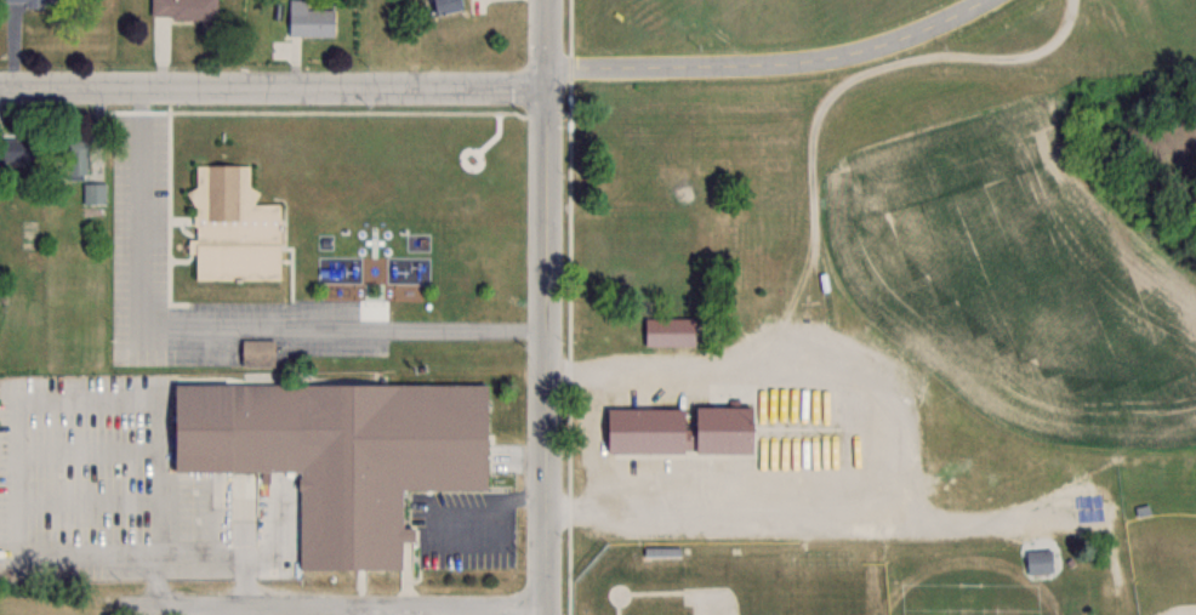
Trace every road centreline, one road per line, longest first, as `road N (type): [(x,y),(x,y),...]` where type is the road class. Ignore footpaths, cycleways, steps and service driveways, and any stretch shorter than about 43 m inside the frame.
road 1 (residential): [(547,614),(548,0)]
road 2 (residential): [(547,89),(0,87)]
road 3 (residential): [(547,608),(131,608)]

